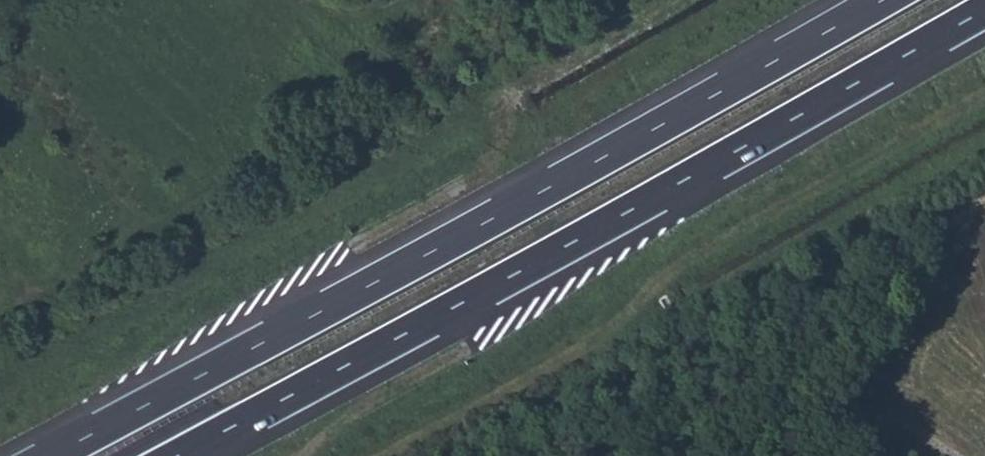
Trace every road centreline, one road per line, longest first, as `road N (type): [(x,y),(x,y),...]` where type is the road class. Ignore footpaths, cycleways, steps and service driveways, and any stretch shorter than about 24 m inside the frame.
road 1 (motorway): [(882,0),(52,455)]
road 2 (motorway): [(179,455),(984,10)]

